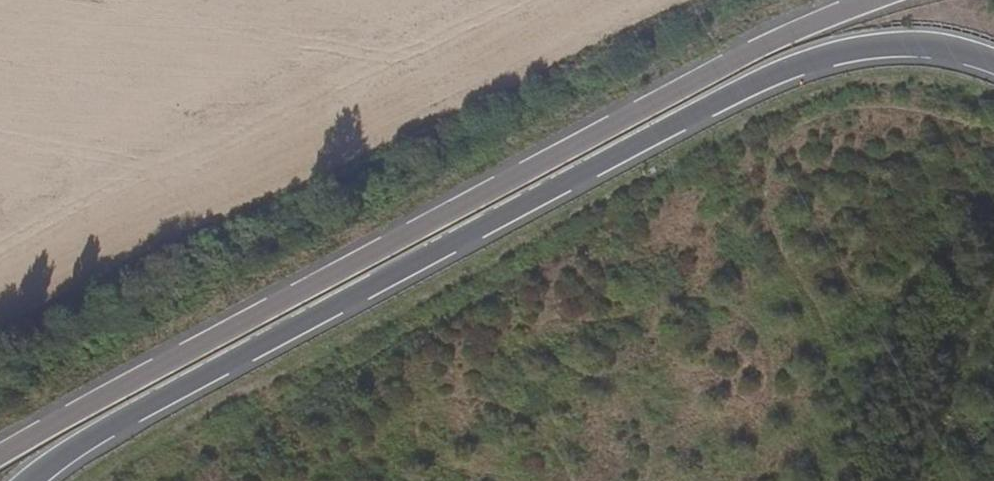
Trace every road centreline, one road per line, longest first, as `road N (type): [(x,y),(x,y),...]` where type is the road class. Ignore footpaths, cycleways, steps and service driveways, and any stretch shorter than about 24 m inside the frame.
road 1 (trunk): [(60,480),(498,213),(789,60),(890,41),(993,65)]
road 2 (trunk): [(858,0),(781,26),(0,472)]

